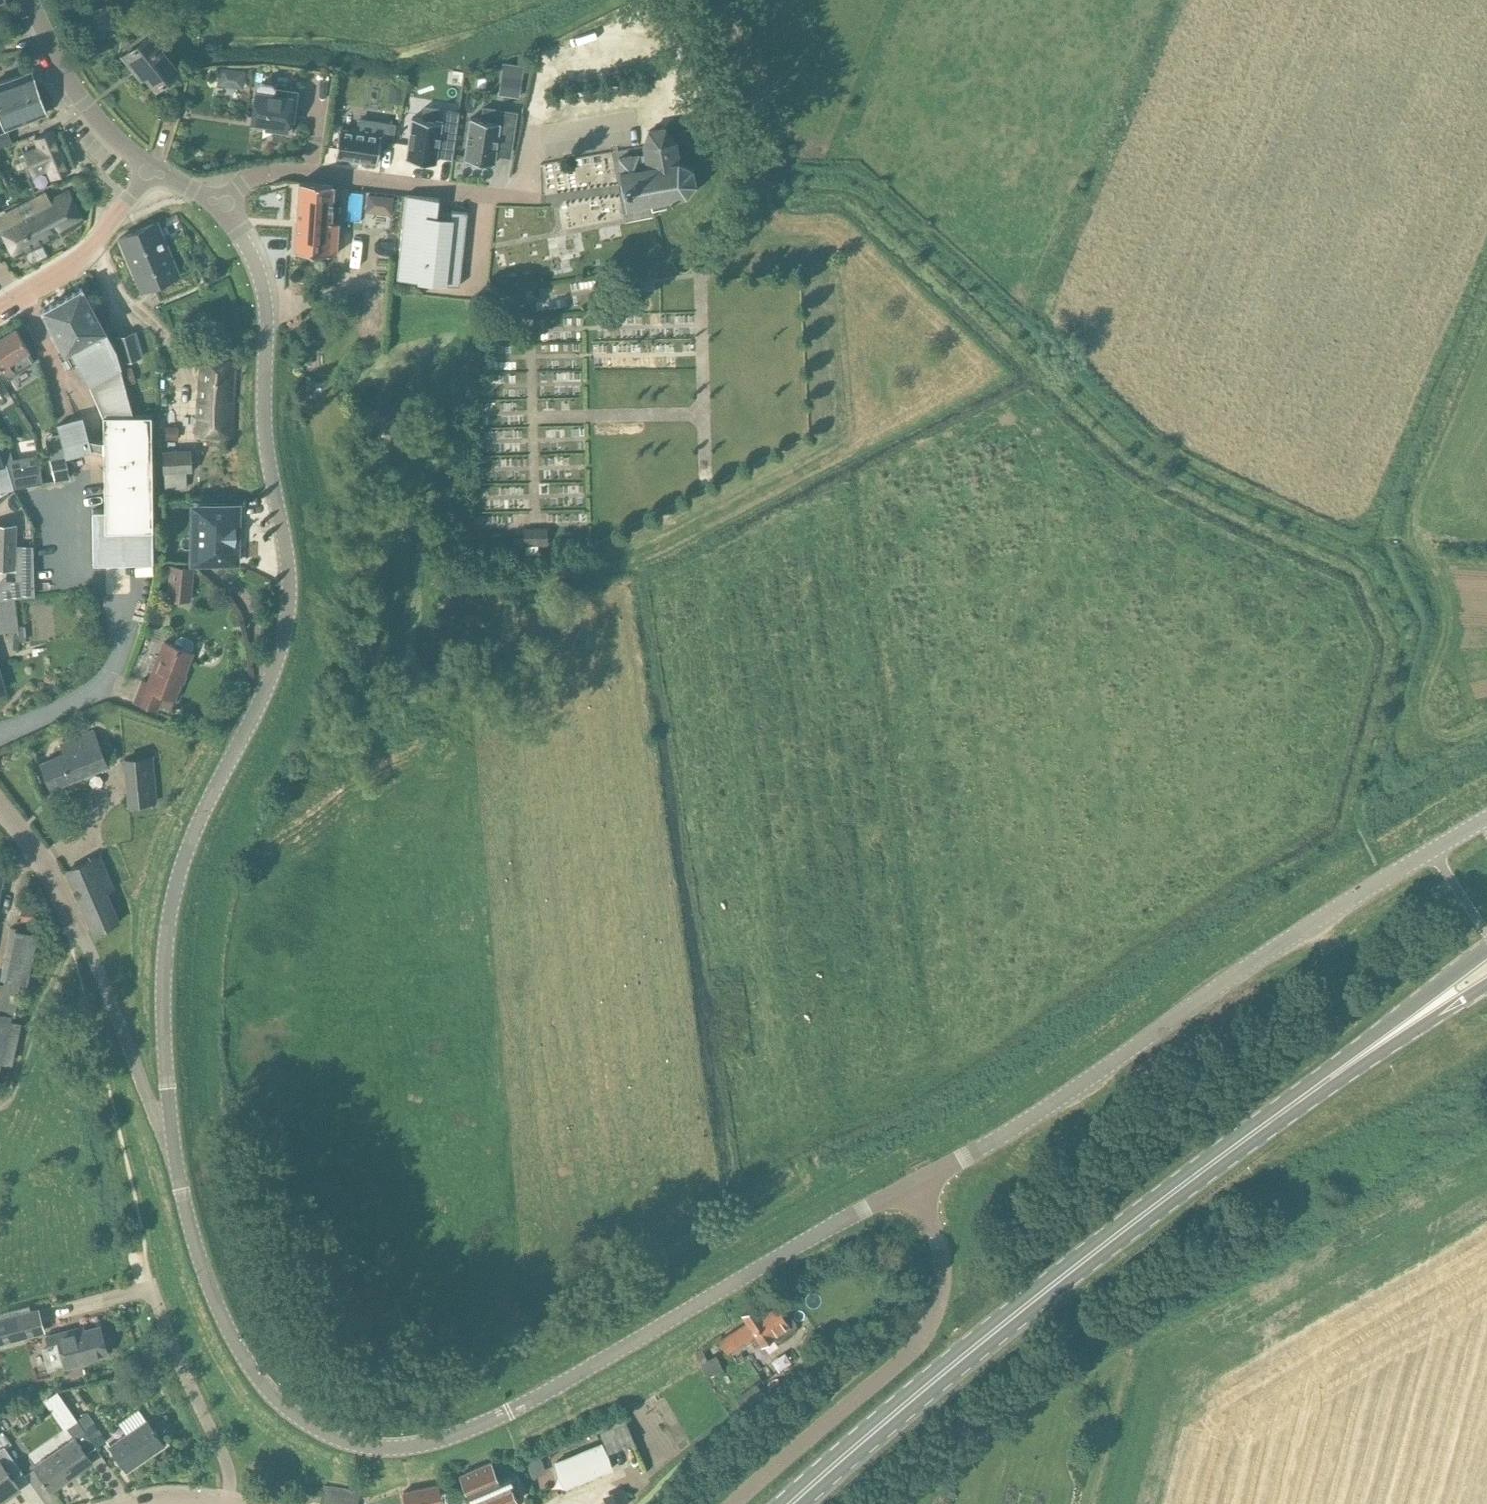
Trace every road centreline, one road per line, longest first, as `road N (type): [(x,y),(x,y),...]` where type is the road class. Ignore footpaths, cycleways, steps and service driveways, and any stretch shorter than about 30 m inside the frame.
road 1 (unclassified): [(176,1152),(168,1013),(175,920),(212,810),(267,706),(293,623),(268,429),(271,305),(259,259),(213,203)]
road 2 (unclassified): [(906,1190),(516,1414),(436,1445),(386,1450),(316,1429),(286,1409),(251,1367),(197,1253),(176,1152)]
road 3 (primary): [(802,1503),(1111,1246),(1356,1059)]
road 4 (unclassified): [(906,1190),(1035,1125),(1238,979),(1486,819)]
road 5 (unclassified): [(734,1503),(920,1346),(943,1305),(950,1271),(936,1231),(906,1190)]
road 6 (residential): [(176,1152),(101,974),(46,867),(0,807)]
road 7 (residential): [(213,203),(235,186),(283,173),(510,189)]
road 8 (residential): [(226,1503),(234,1473),(149,1290)]
road 9 (unclassified): [(151,175),(99,125),(65,74),(36,0)]
road 10 (unclassified): [(0,311),(76,262),(151,175)]
road 11 (primary): [(1486,954),(1356,1059)]
road 12 (primary): [(1356,1059),(1486,986)]

